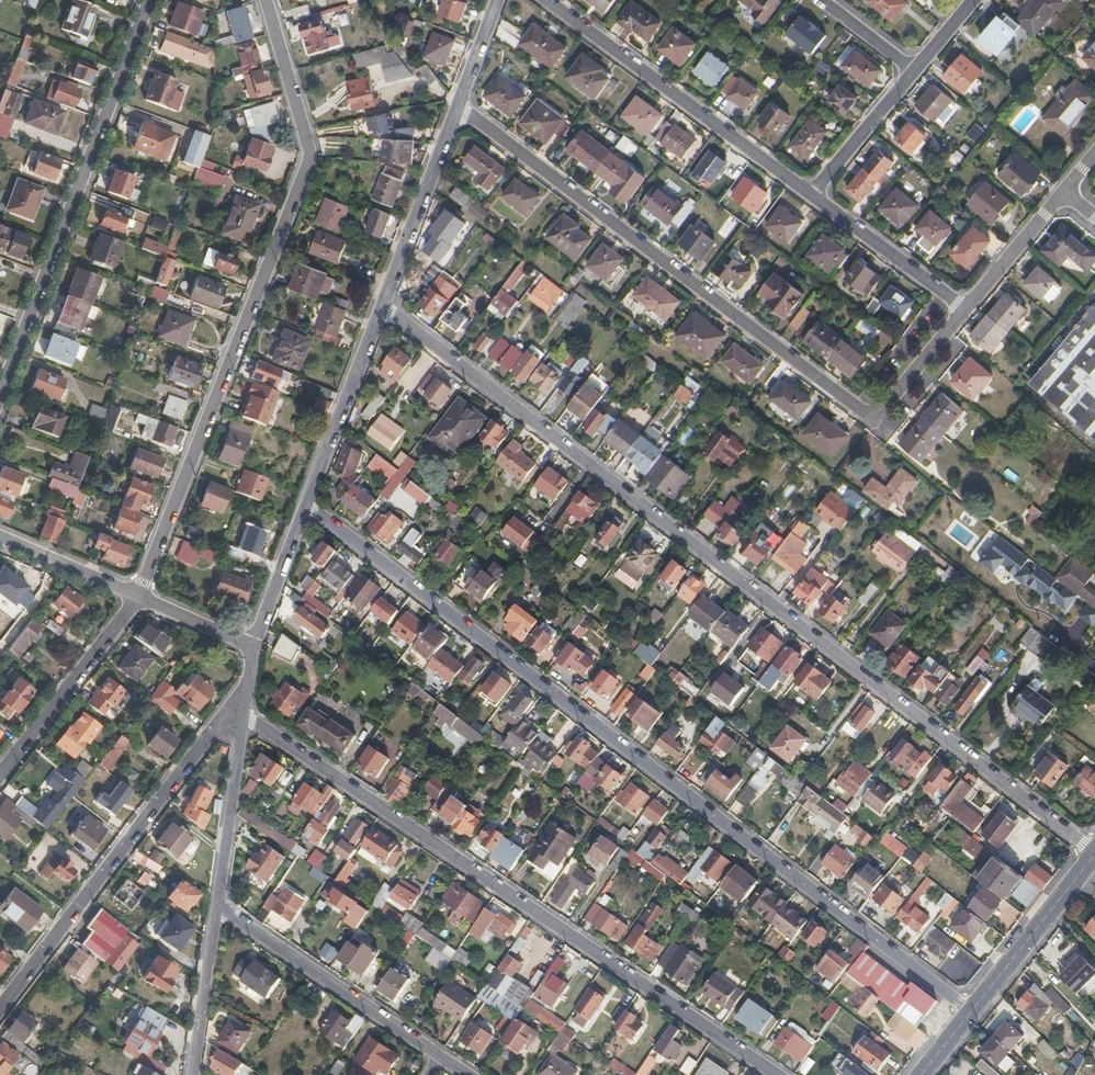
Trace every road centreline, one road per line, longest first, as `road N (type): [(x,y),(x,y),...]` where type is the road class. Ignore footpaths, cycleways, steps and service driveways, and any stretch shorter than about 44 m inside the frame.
road 1 (residential): [(383,309),(1094,852)]
road 2 (residential): [(308,505),(971,1011)]
road 3 (residential): [(458,107),(877,422),(966,310)]
road 4 (residential): [(778,1074),(243,719)]
road 5 (residential): [(266,0),(310,156),(137,596)]
road 6 (residential): [(150,0),(0,398)]
road 7 (residential): [(247,689),(0,1012)]
road 8 (residential): [(810,192),(544,0)]
road 9 (residential): [(218,909),(439,1058)]
road 10 (residential): [(137,596),(0,777)]
road 11 (residential): [(458,107),(383,309)]
road 12 (residential): [(383,309),(308,505)]
road 13 (secondary): [(971,1011),(1094,854)]
road 14 (residential): [(966,310),(810,192)]
road 15 (residential): [(243,719),(218,909)]
road 16 (residential): [(218,909),(194,1074)]
road 17 (residential): [(810,192),(913,71)]
road 18 (residential): [(966,310),(1065,190)]
road 19 (residential): [(308,505),(251,648)]
road 20 (residential): [(137,596),(0,535)]
road 21 (residential): [(251,648),(137,596)]

